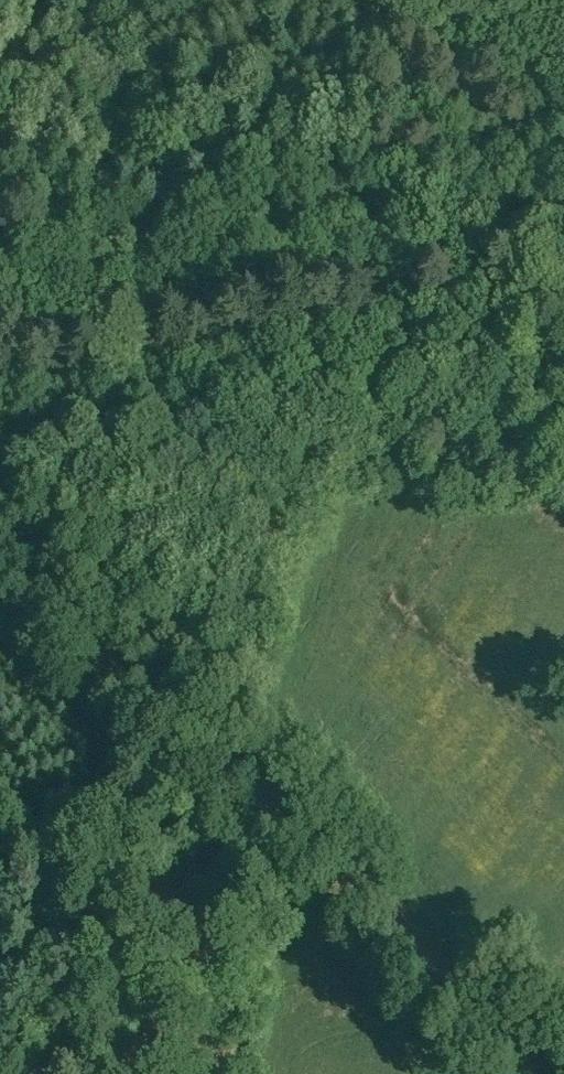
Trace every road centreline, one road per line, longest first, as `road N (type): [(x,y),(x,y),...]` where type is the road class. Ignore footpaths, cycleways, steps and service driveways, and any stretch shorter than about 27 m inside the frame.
road 1 (unclassified): [(563,1073),(0,557)]
road 2 (tertiary): [(0,428),(563,318)]

